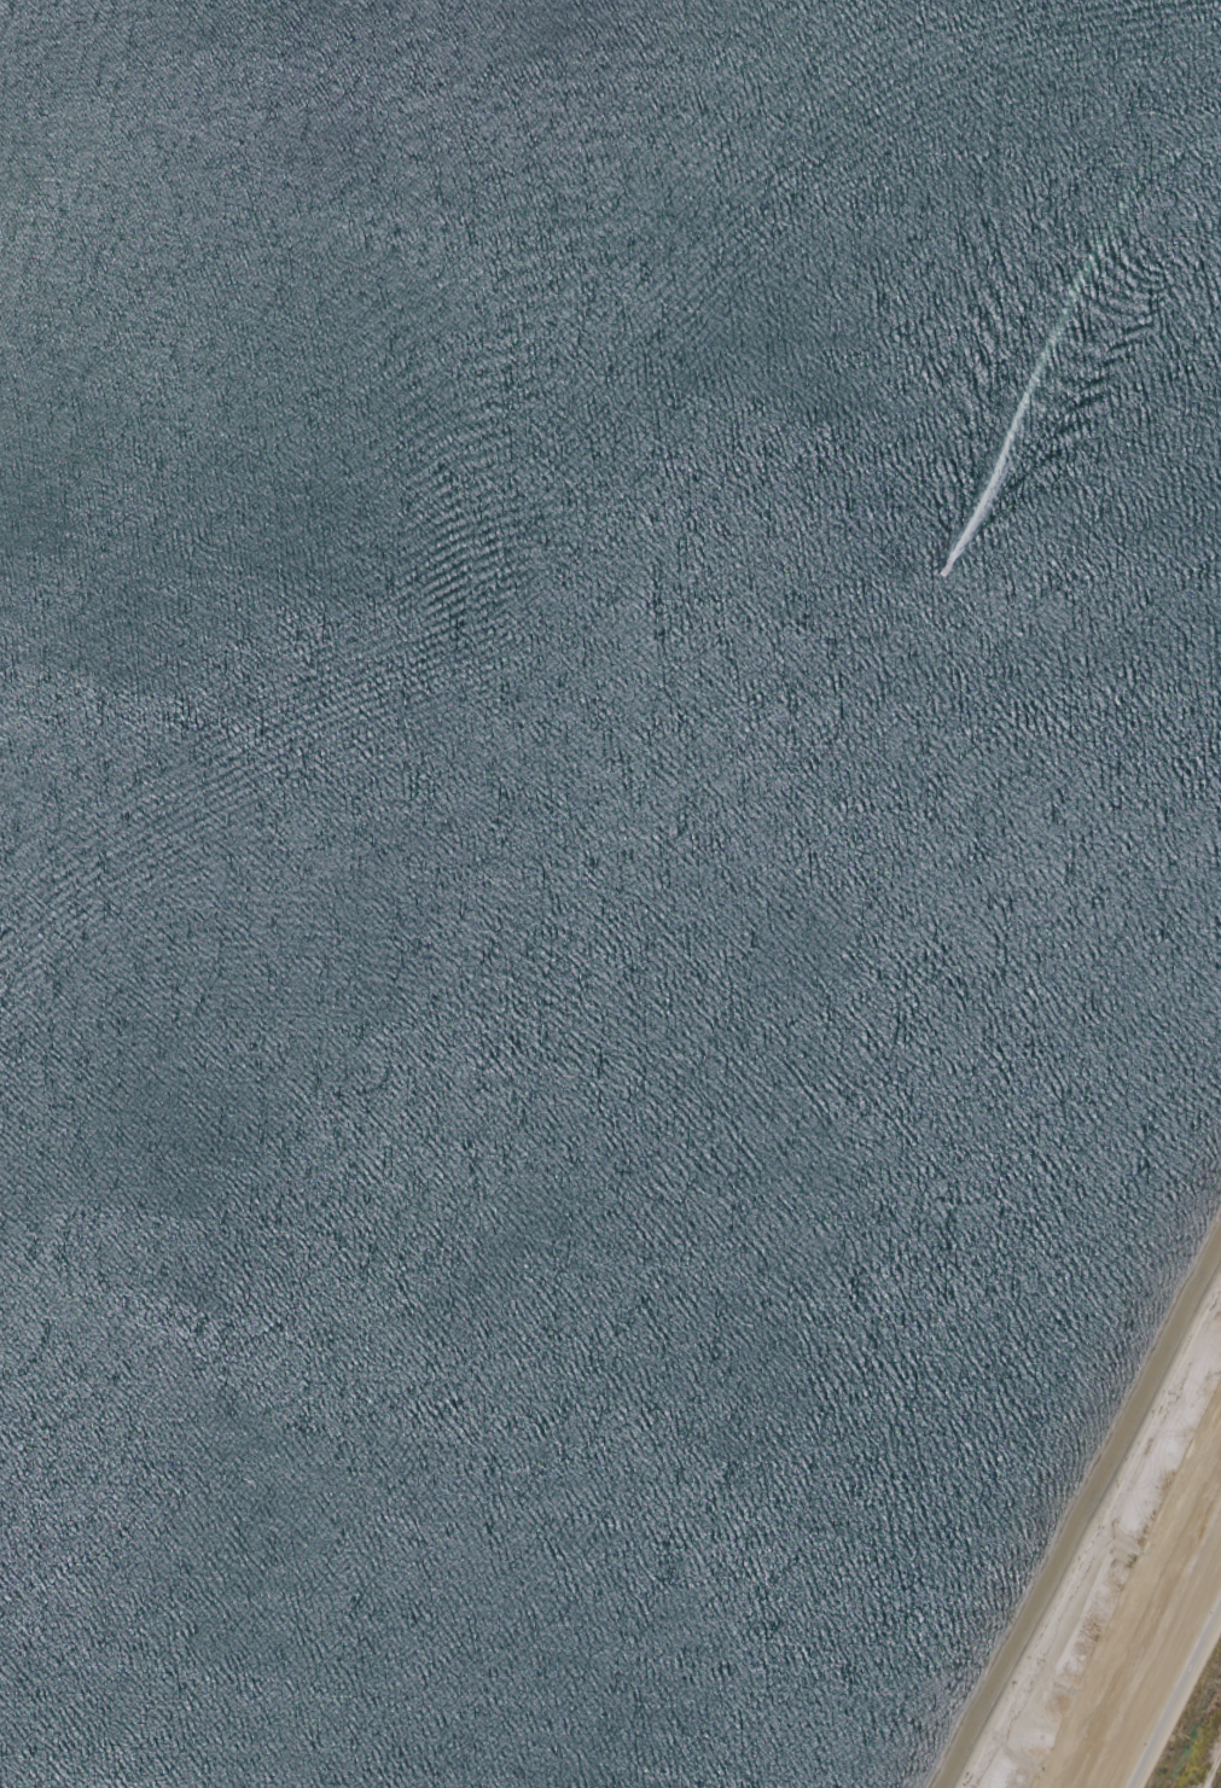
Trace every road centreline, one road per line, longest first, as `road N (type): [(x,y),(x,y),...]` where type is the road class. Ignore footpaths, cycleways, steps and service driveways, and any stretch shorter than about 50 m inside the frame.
road 1 (residential): [(1220,1603),(1129,1787)]

